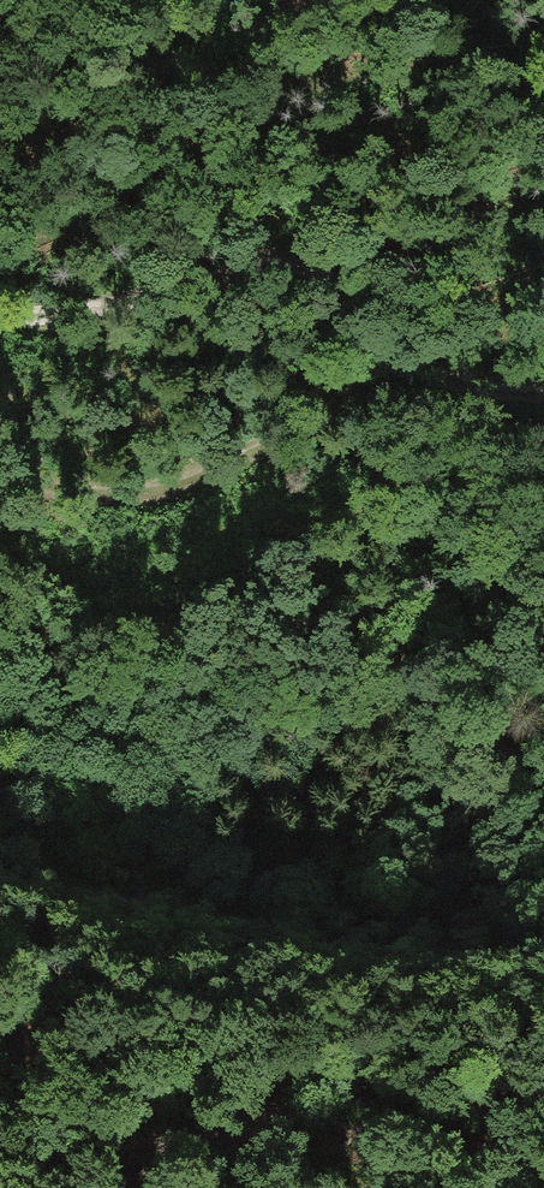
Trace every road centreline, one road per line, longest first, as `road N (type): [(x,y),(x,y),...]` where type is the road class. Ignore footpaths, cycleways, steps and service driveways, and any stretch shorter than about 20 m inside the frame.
road 1 (track): [(543,394),(478,389),(417,372),(314,274),(260,267),(76,315),(0,320)]
road 2 (track): [(543,651),(365,689),(216,685),(0,660)]
road 3 (track): [(0,1153),(346,1131),(543,1154)]
road 4 (track): [(379,341),(336,405),(181,486),(0,493)]

